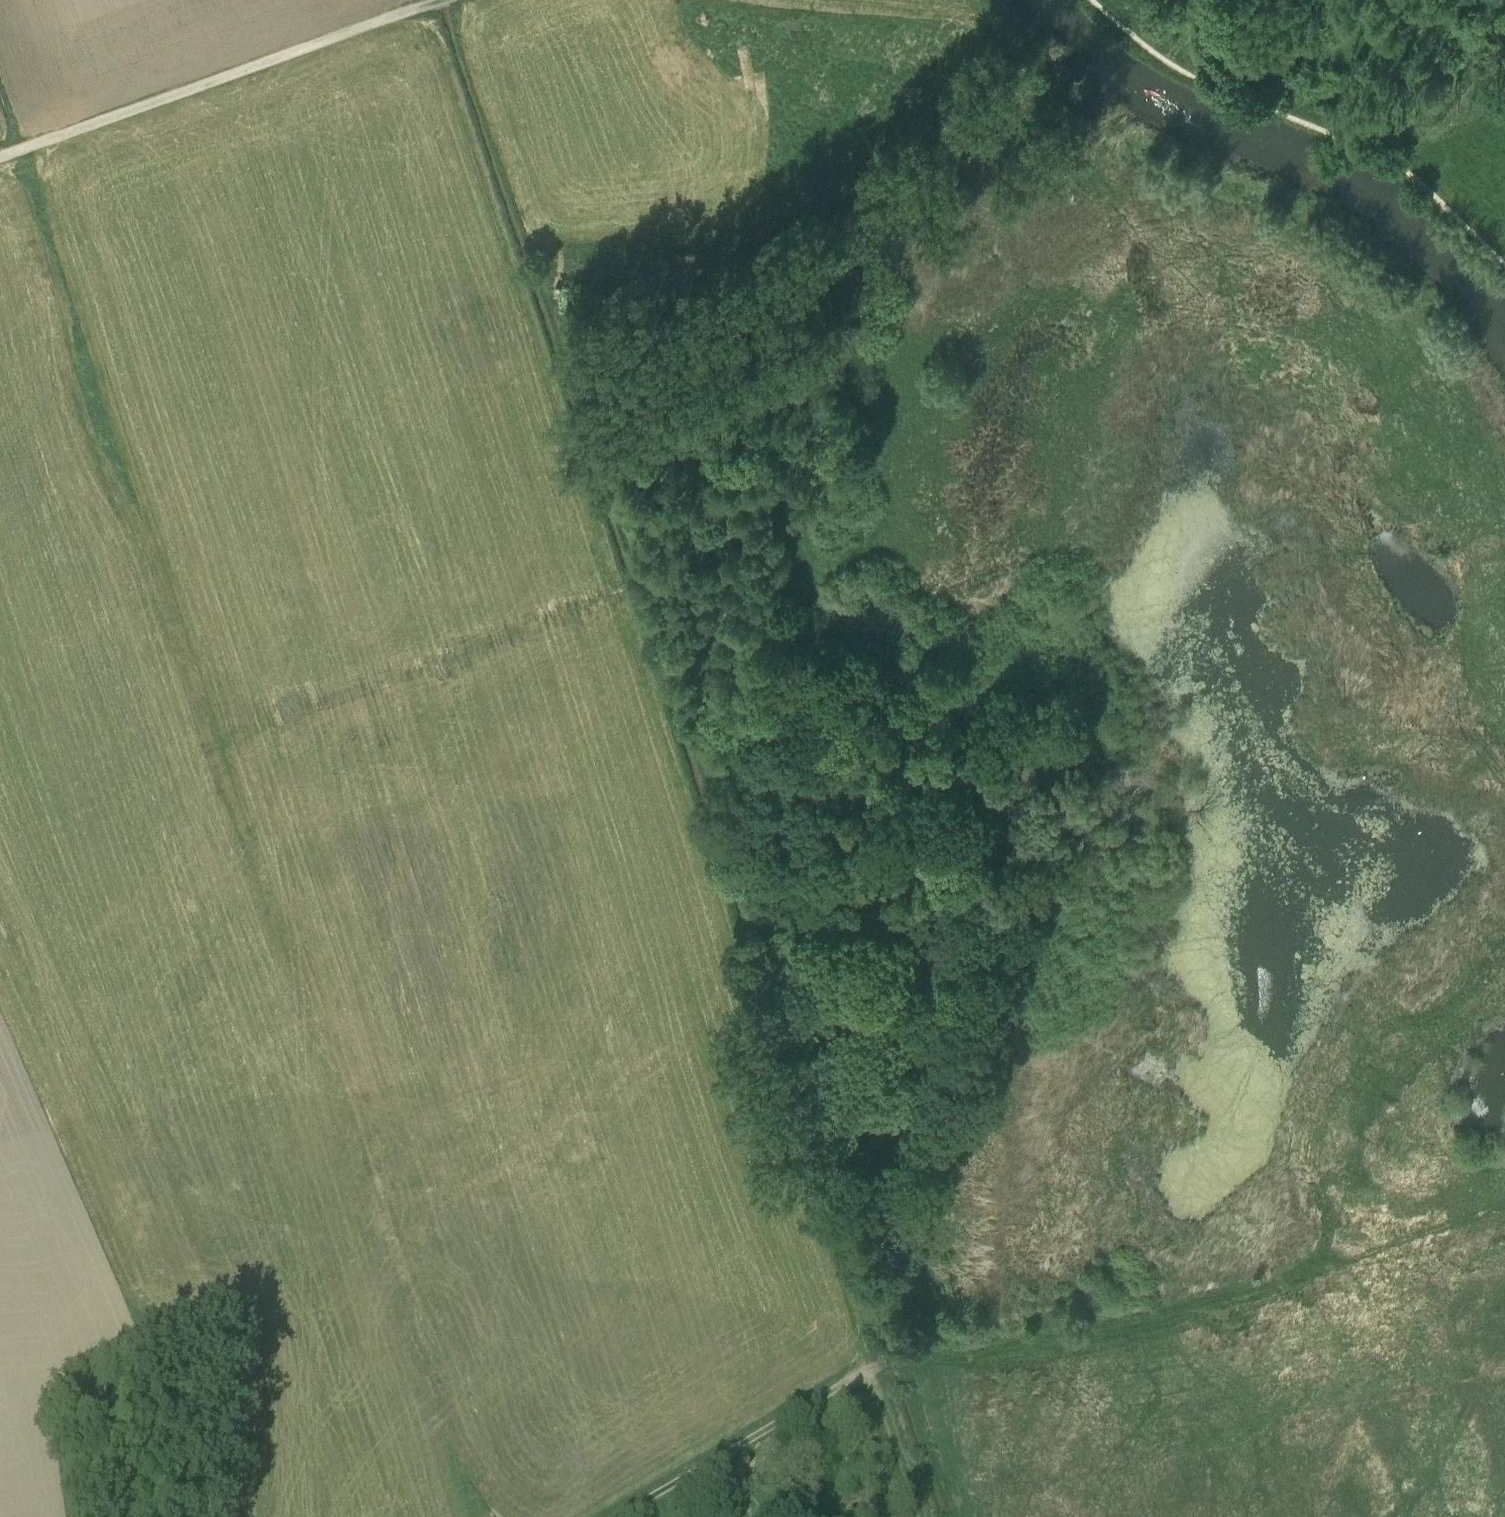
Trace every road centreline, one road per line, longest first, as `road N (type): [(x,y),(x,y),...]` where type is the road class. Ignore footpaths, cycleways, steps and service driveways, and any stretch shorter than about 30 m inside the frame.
road 1 (track): [(0,156),(438,0)]
road 2 (track): [(628,1516),(871,1375),(918,1516)]

